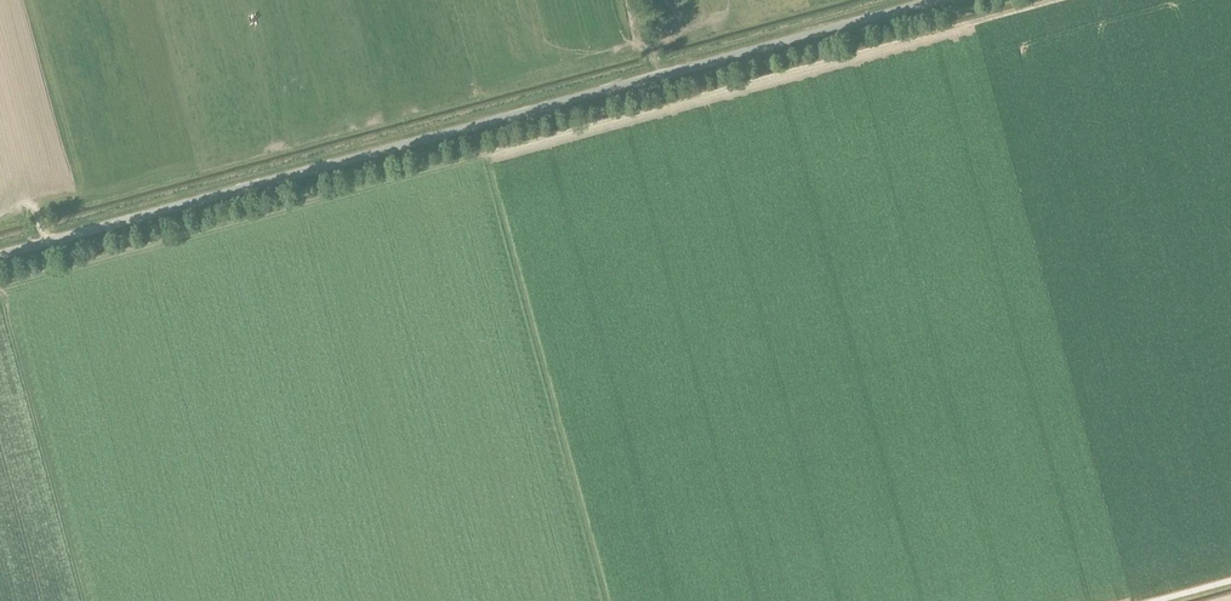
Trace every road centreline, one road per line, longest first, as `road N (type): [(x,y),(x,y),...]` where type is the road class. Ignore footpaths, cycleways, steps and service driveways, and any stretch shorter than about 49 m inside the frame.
road 1 (unclassified): [(0,254),(936,0)]

